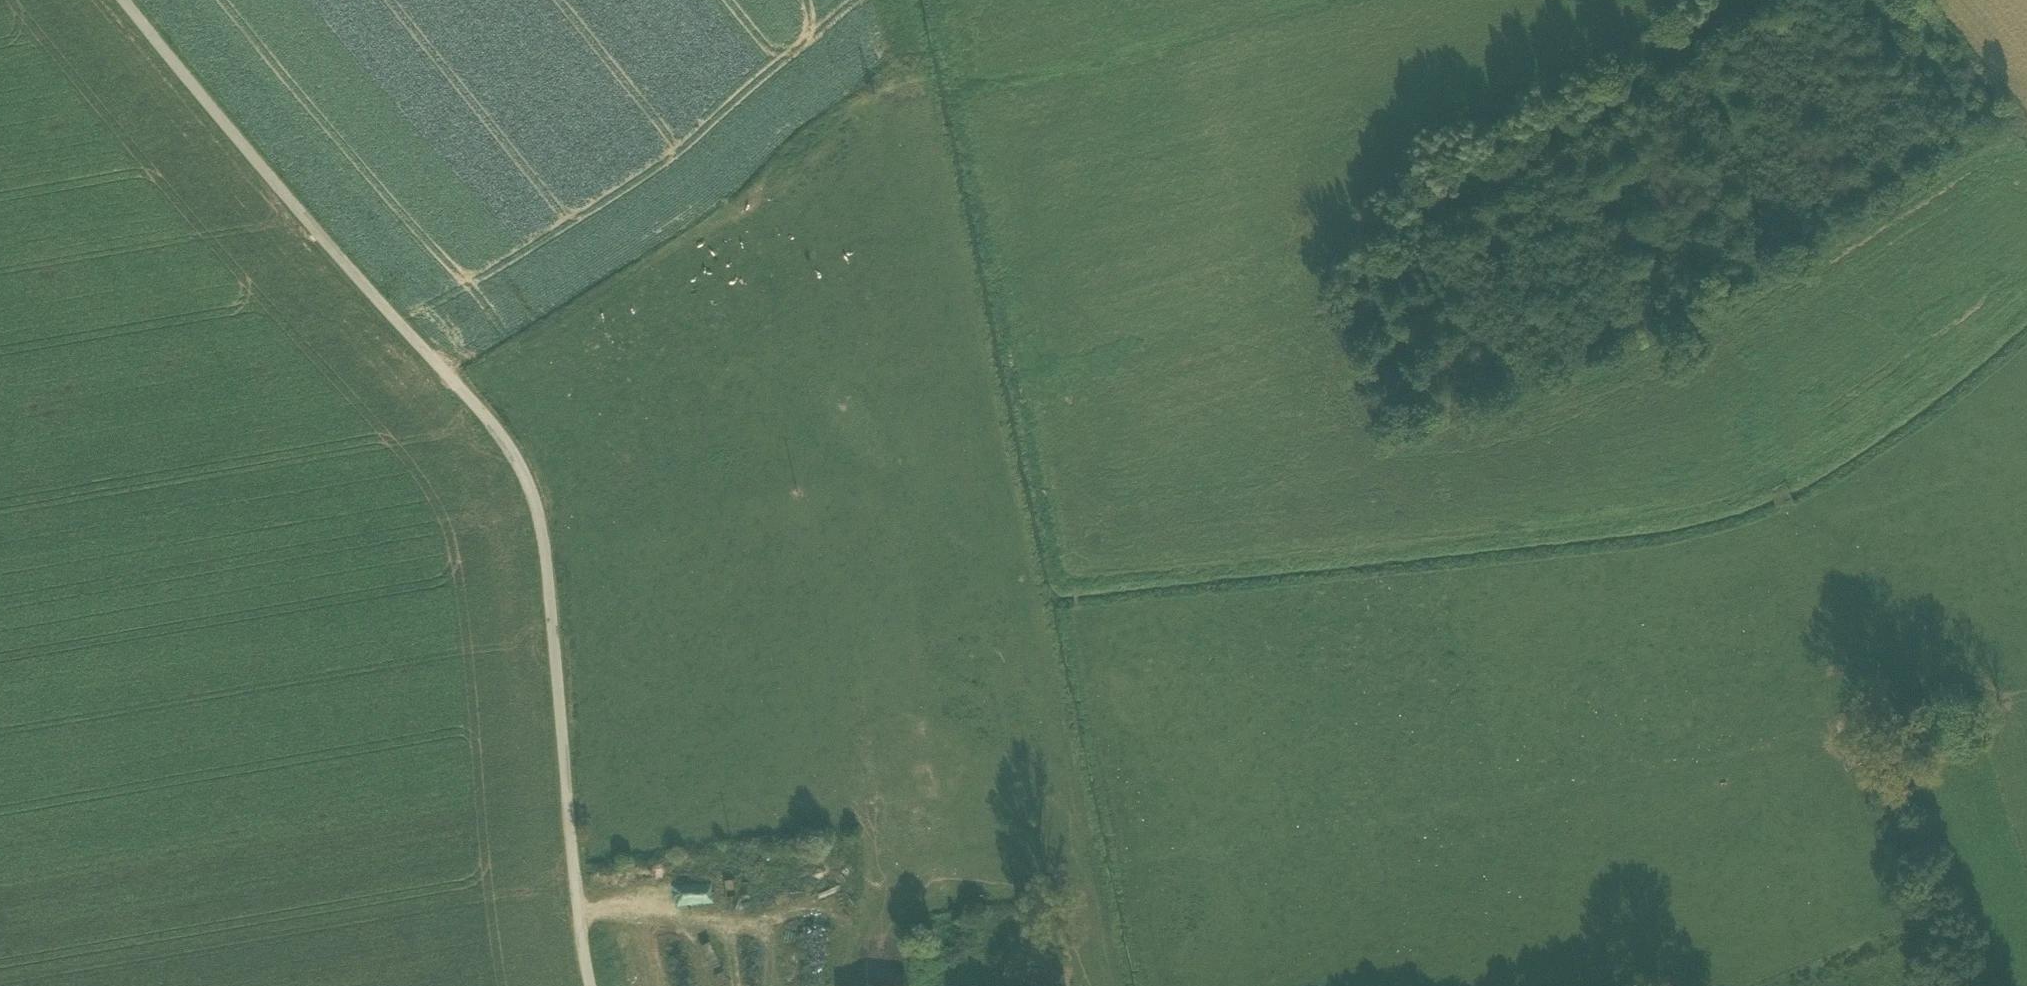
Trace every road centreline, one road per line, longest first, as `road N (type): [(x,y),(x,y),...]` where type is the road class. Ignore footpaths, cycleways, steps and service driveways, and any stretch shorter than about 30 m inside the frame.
road 1 (unclassified): [(582,985),(574,961),(563,534),(504,435),(337,274),(127,0)]
road 2 (track): [(2026,663),(1791,512),(1766,464)]

